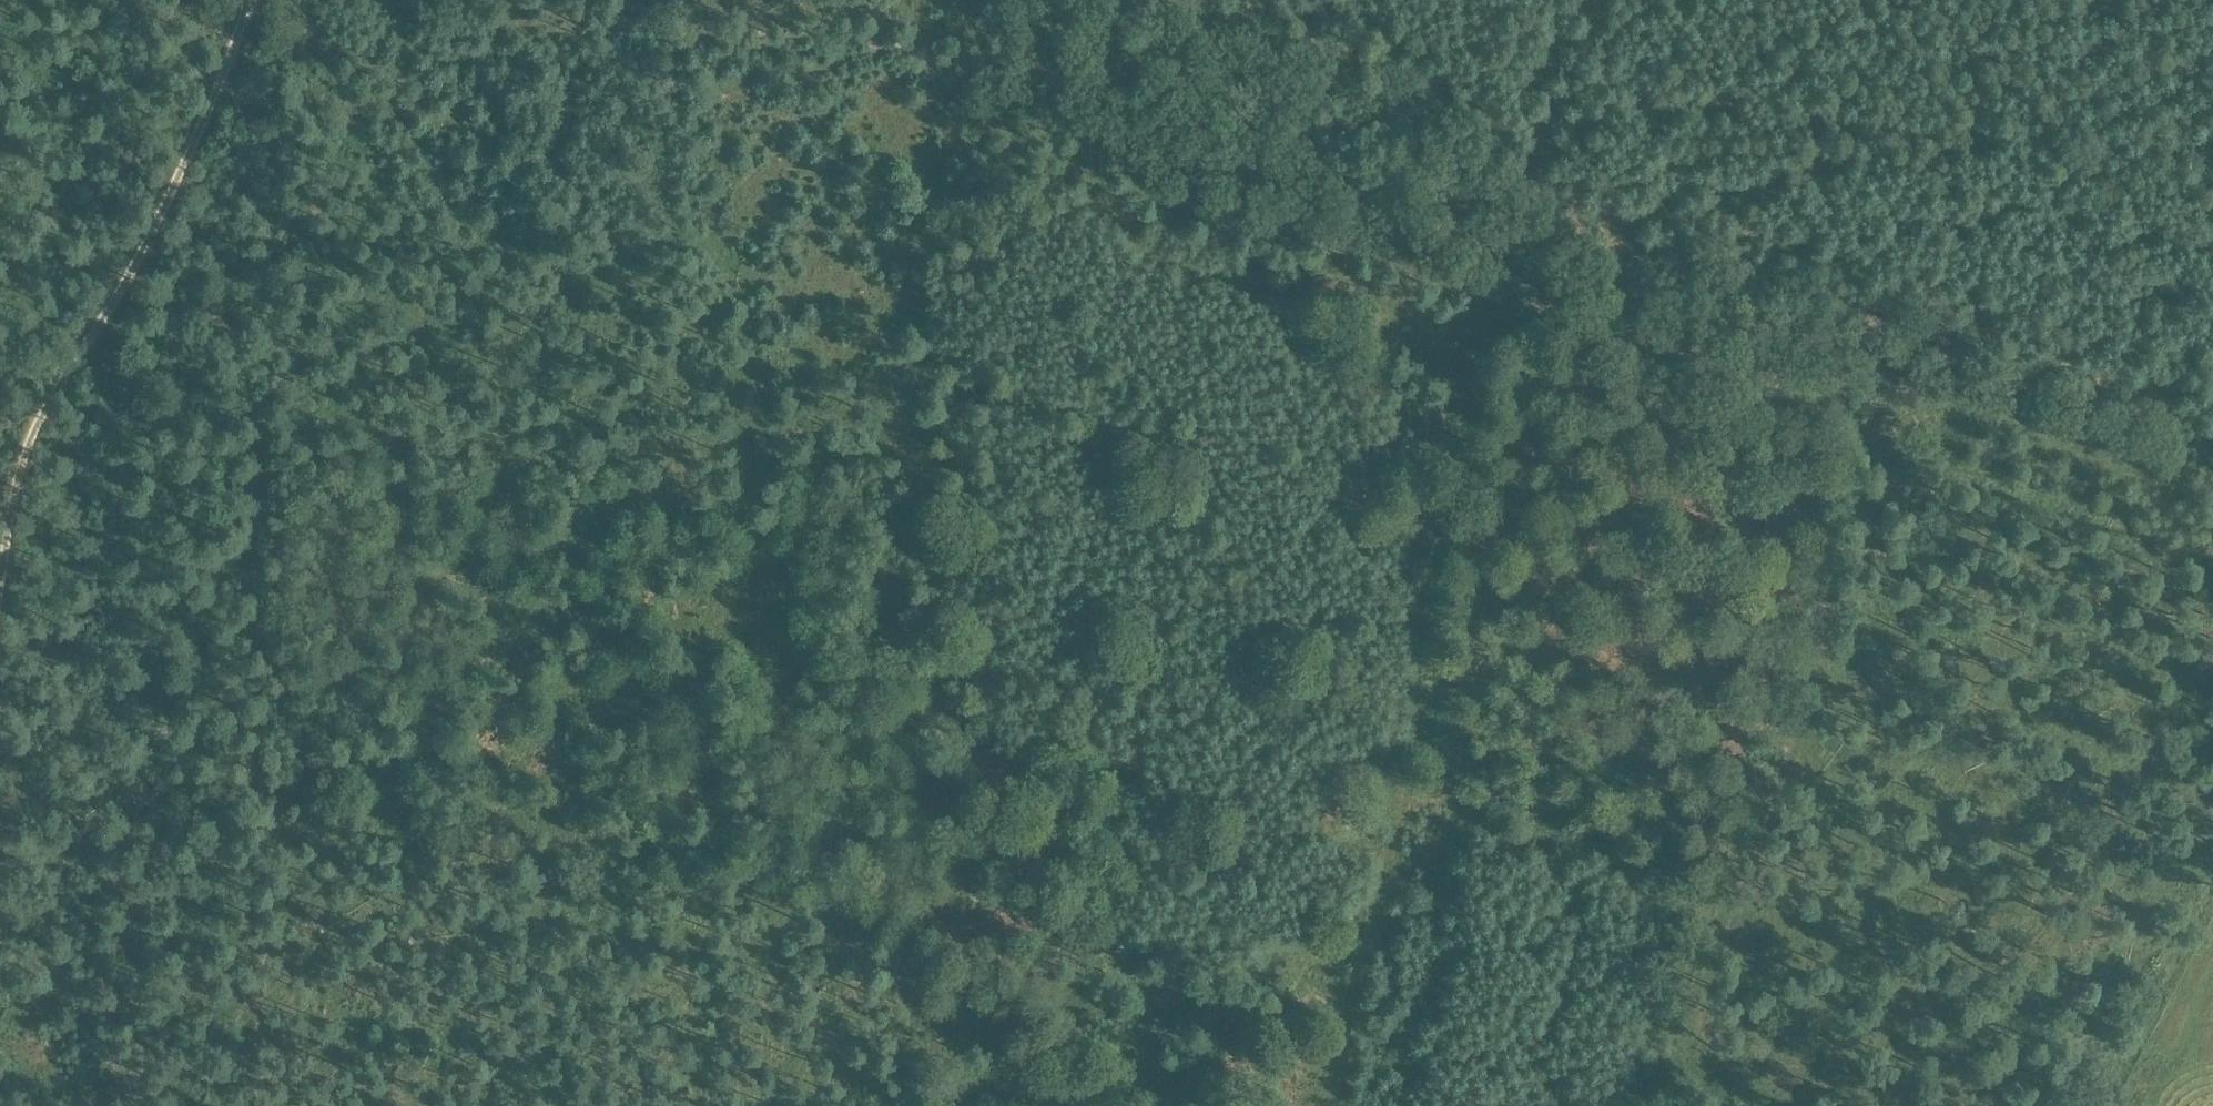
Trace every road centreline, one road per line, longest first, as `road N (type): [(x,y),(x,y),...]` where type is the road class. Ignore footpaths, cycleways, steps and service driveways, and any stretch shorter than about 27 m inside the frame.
road 1 (track): [(242,0),(212,95),(118,298),(25,451),(0,561)]

